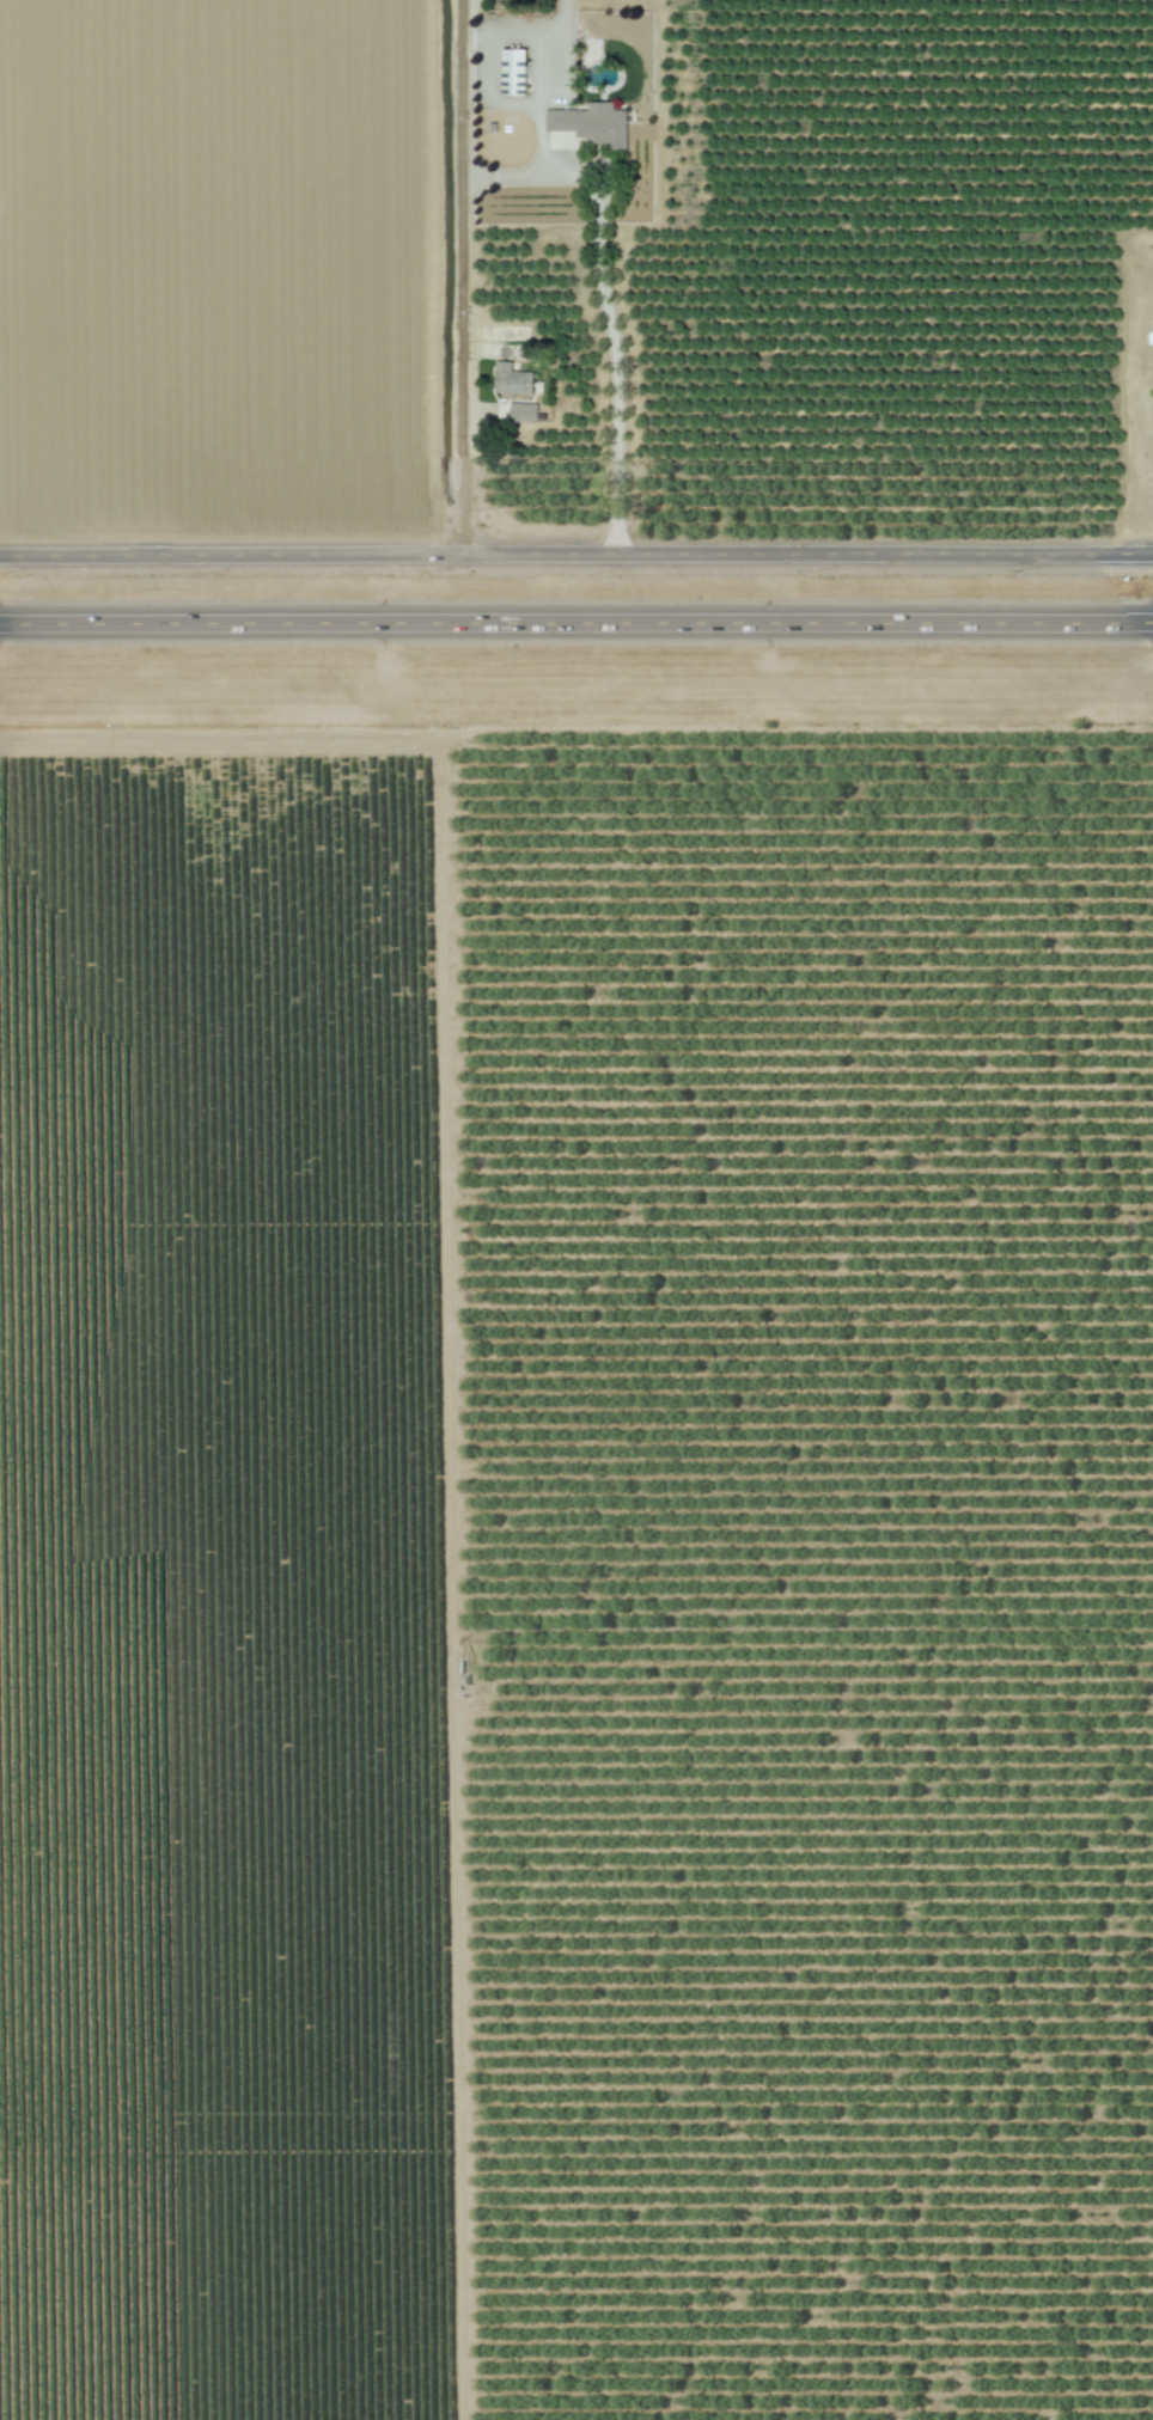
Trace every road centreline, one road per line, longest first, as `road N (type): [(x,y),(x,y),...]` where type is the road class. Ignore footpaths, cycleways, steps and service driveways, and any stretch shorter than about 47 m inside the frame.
road 1 (primary): [(0,624),(1152,622)]
road 2 (tertiary): [(0,551),(1152,553)]

